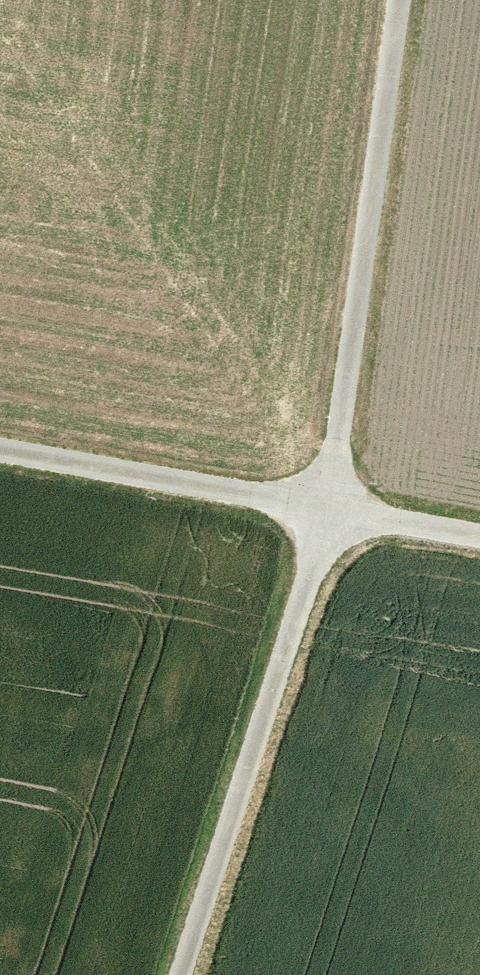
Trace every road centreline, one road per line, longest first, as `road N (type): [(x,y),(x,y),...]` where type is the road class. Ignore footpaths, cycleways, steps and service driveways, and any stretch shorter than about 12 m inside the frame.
road 1 (track): [(399,0),(328,506)]
road 2 (track): [(180,974),(328,506)]
road 3 (track): [(0,447),(479,532)]

